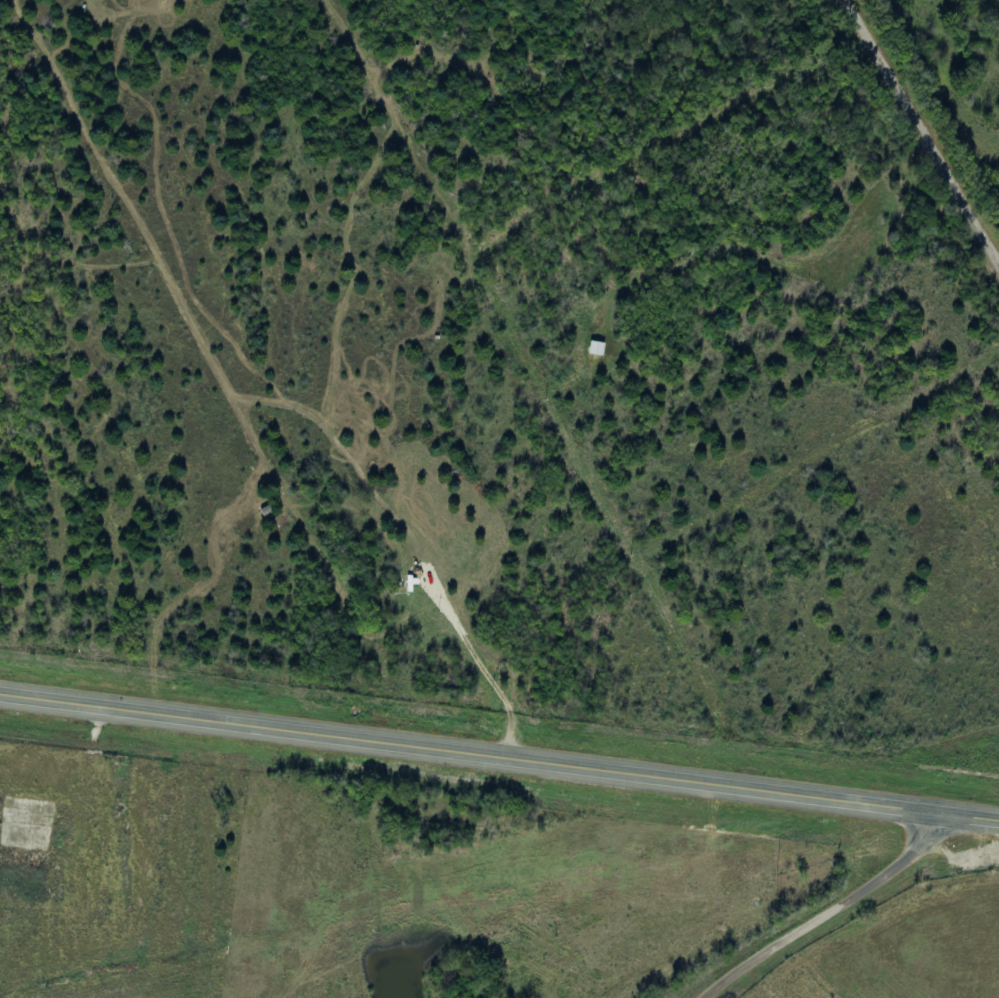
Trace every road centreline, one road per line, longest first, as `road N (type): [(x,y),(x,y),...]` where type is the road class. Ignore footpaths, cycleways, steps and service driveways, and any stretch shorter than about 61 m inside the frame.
road 1 (primary): [(998,818),(0,690)]
road 2 (residential): [(711,997),(966,814)]
road 3 (residential): [(998,252),(850,0)]

